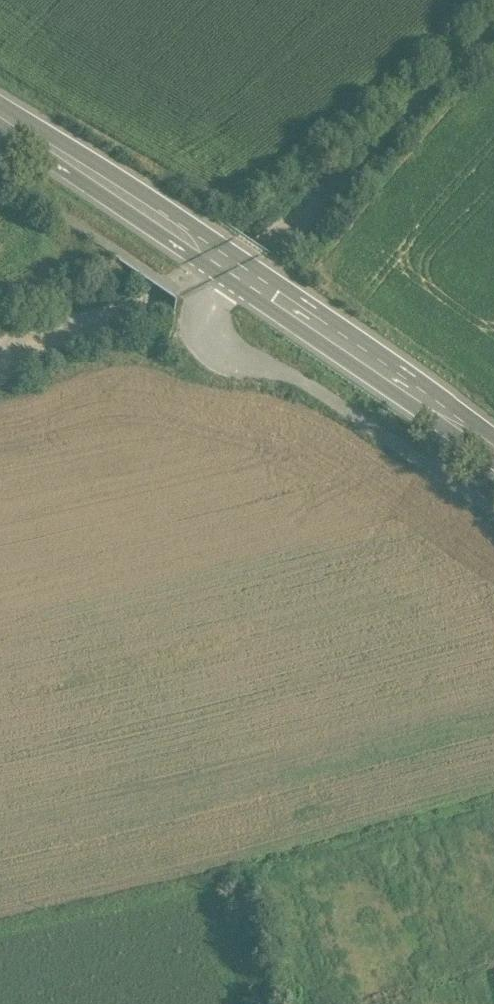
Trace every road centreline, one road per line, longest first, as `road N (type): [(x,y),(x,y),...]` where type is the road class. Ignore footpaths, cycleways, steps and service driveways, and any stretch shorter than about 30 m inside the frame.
road 1 (track): [(493,28),(269,242),(153,302),(0,364)]
road 2 (primary): [(0,129),(493,447)]
road 3 (track): [(127,263),(207,313),(213,344),(321,397),(493,514)]
road 4 (track): [(231,1003),(210,890),(0,935)]
road 5 (track): [(493,804),(213,881),(210,890)]
road 6 (track): [(372,1003),(493,969)]

